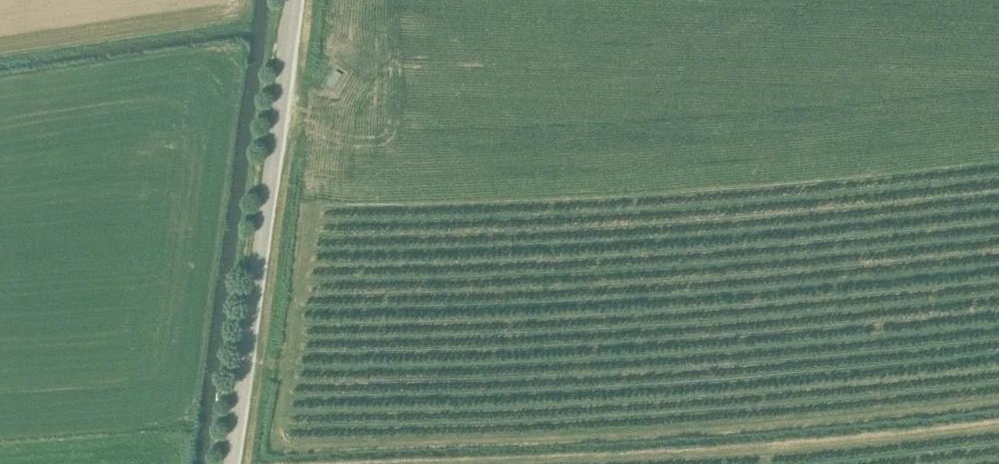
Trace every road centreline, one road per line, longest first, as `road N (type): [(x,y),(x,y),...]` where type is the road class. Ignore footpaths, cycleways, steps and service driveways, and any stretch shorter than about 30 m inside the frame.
road 1 (unclassified): [(231,463),(296,0)]

